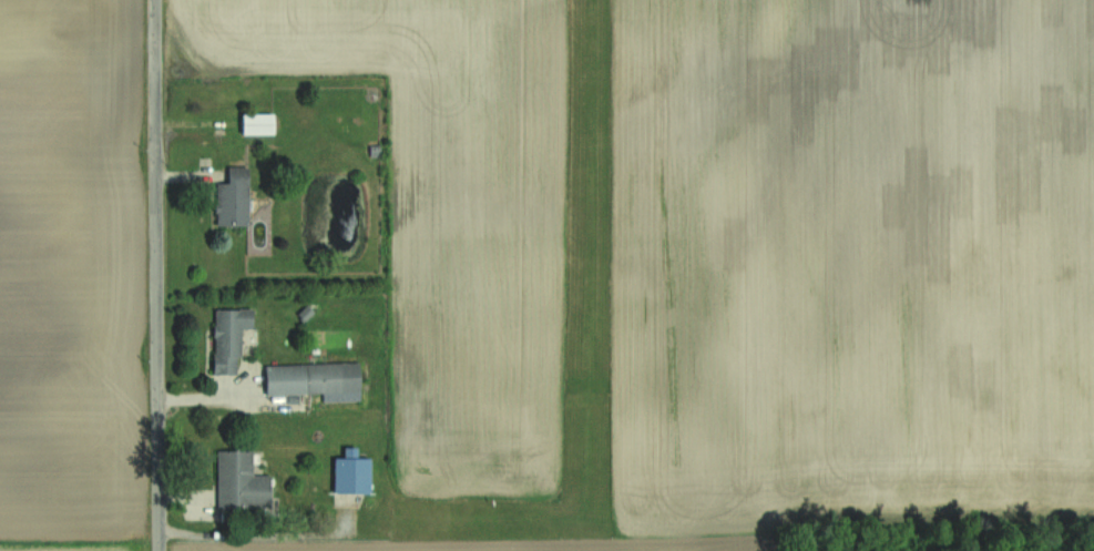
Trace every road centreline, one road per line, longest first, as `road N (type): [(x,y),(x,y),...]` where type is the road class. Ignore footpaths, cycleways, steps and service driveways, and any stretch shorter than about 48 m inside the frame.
road 1 (residential): [(161,550),(157,0)]

